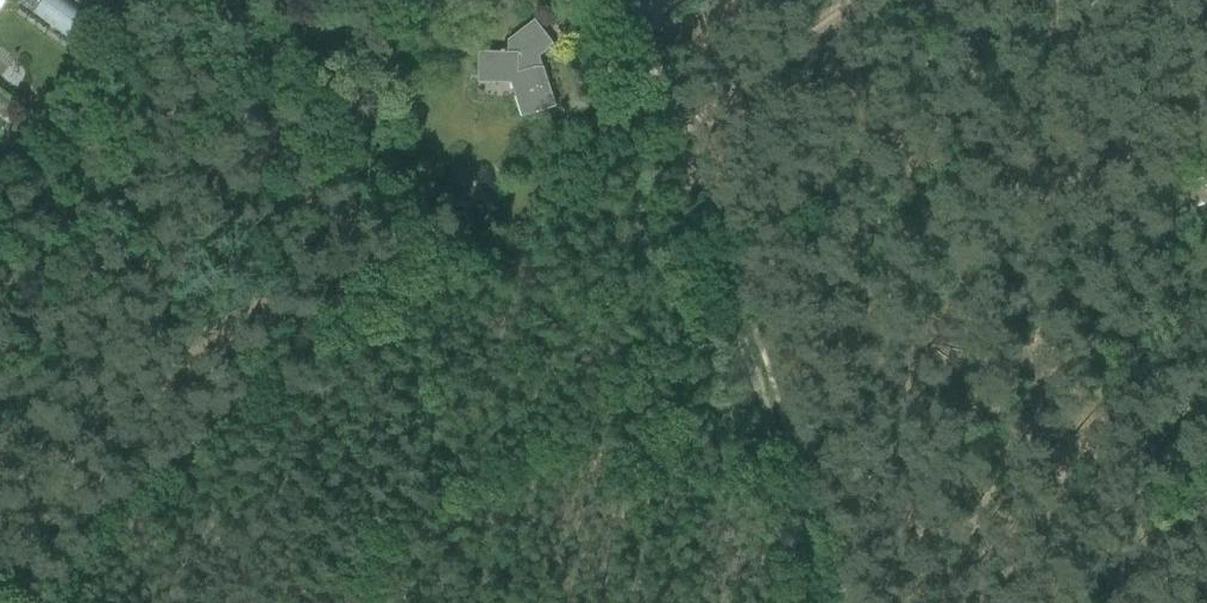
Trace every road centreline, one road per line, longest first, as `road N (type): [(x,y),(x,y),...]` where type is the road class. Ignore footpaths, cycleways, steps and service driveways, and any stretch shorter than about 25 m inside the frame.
road 1 (track): [(674,151),(828,602)]
road 2 (unclassified): [(674,151),(623,0)]

